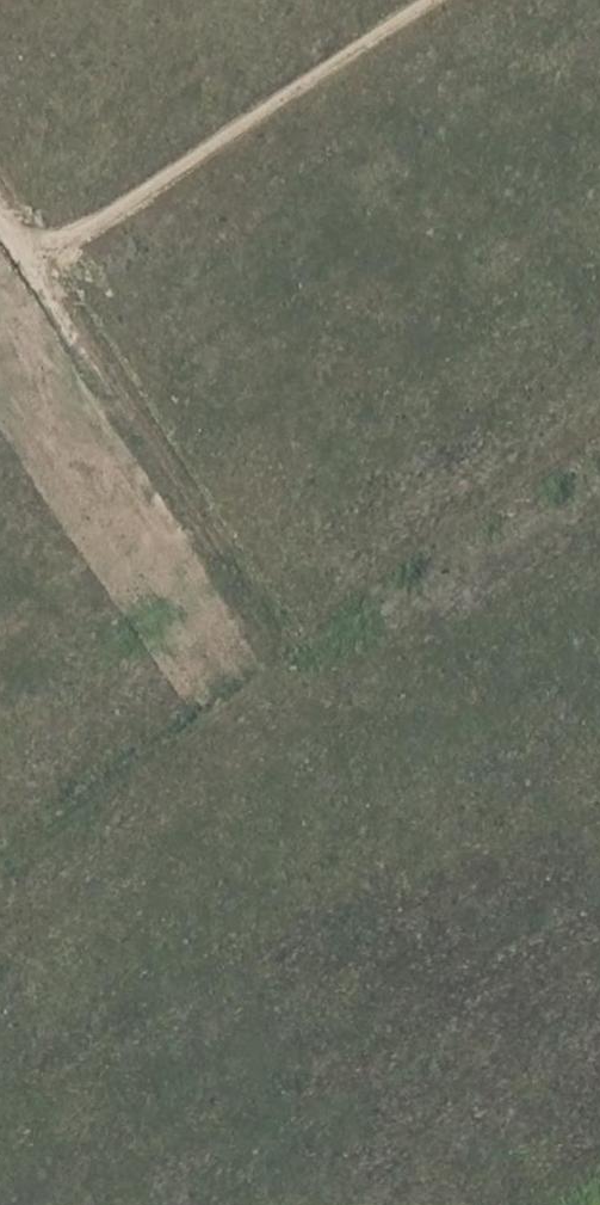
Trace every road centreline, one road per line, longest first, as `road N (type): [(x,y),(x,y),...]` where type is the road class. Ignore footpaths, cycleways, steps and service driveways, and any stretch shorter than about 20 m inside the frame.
road 1 (track): [(432,0),(30,258),(0,215)]

